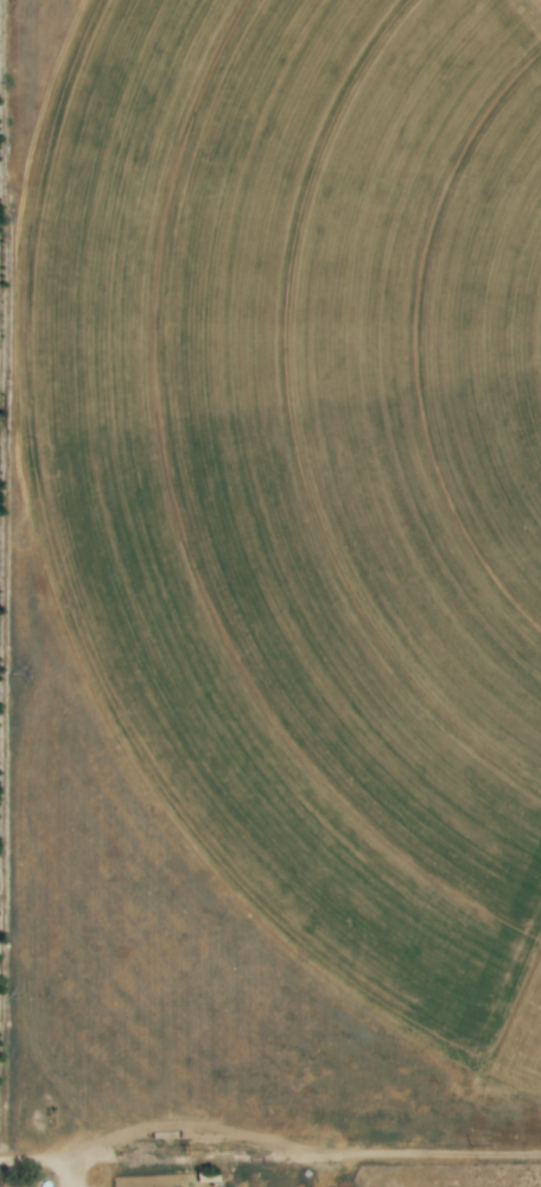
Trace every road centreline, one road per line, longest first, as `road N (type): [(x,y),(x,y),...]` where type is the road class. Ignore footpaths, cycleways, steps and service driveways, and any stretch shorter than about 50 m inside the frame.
road 1 (residential): [(0,1158),(540,1146)]

